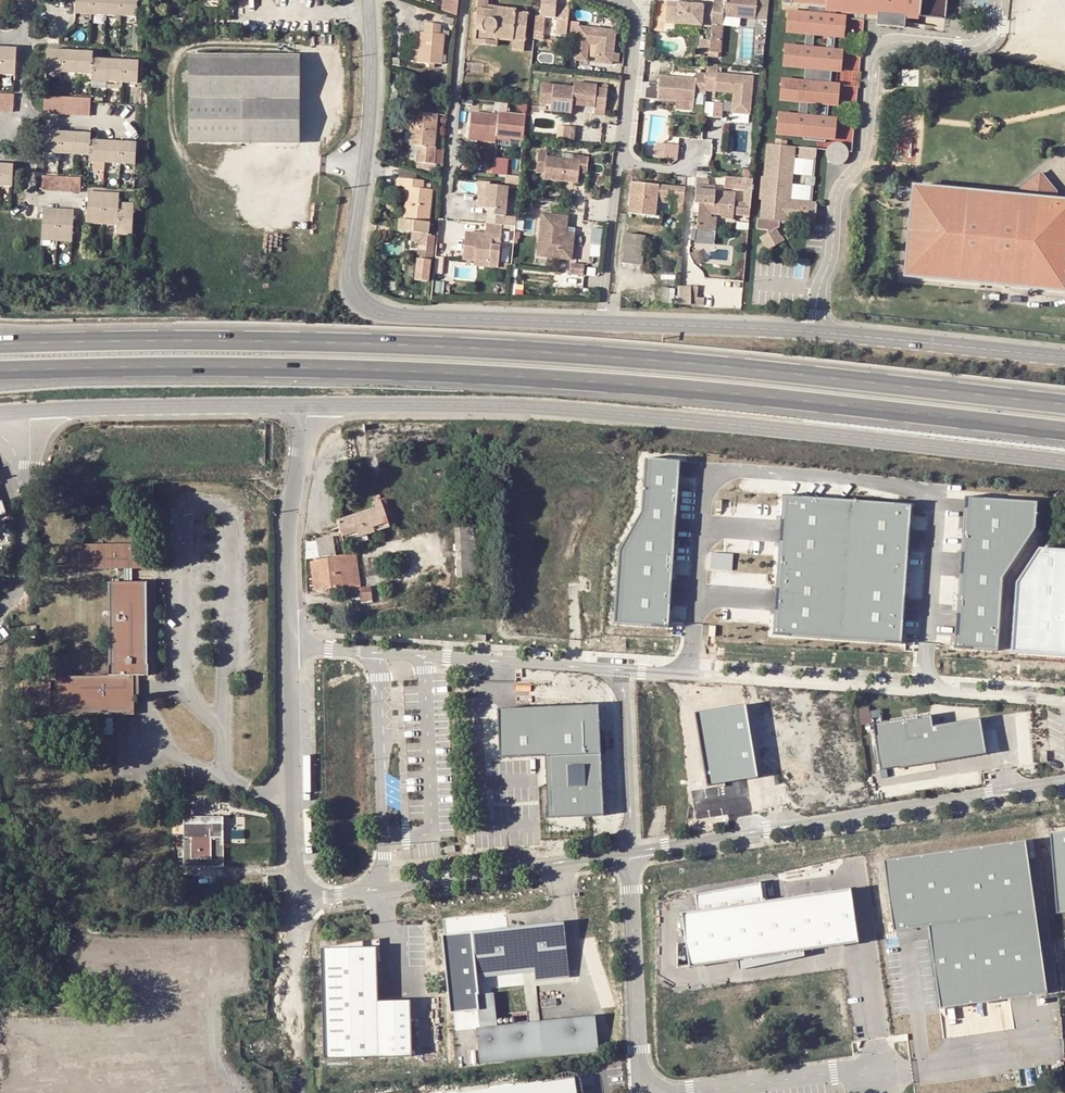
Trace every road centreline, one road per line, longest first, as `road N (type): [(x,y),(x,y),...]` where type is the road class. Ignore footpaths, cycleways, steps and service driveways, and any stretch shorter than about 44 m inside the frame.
road 1 (trunk): [(0,371),(447,372),(651,384),(1064,431)]
road 2 (trunk): [(1064,404),(507,350),(0,346)]
road 3 (tertiary): [(1064,459),(567,408),(302,405)]
road 4 (unclassified): [(1064,699),(620,668)]
road 5 (residential): [(997,0),(994,24),(977,45),(901,39),(879,52),(864,152),(835,201),(816,330)]
road 6 (unclassified): [(632,853),(1064,783)]
road 7 (tertiary): [(369,0),(370,124),(352,259),(363,300)]
road 8 (tertiary): [(302,405),(29,414)]
road 9 (unclassified): [(295,899),(289,638)]
road 10 (unclassified): [(673,1092),(648,1083),(637,1056),(632,853)]
road 11 (unclassified): [(383,886),(632,853)]
road 12 (tertiary): [(1064,357),(816,330)]
road 13 (unclassified): [(620,668),(373,650)]
road 14 (tertiary): [(601,320),(408,316),(363,300)]
road 15 (unclassified): [(383,886),(373,650)]
road 16 (unclassified): [(289,638),(287,543),(302,405)]
road 17 (tertiary): [(816,330),(601,320)]
road 18 (residential): [(448,207),(464,0)]
road 19 (unclassified): [(29,414),(22,570),(0,616)]
road 20 (unclassified): [(882,1065),(679,1092)]
road 21 (unclassified): [(632,853),(620,668)]
road 22 (residential): [(620,0),(636,25),(619,164)]
road 23 (residential): [(619,164),(601,320)]

